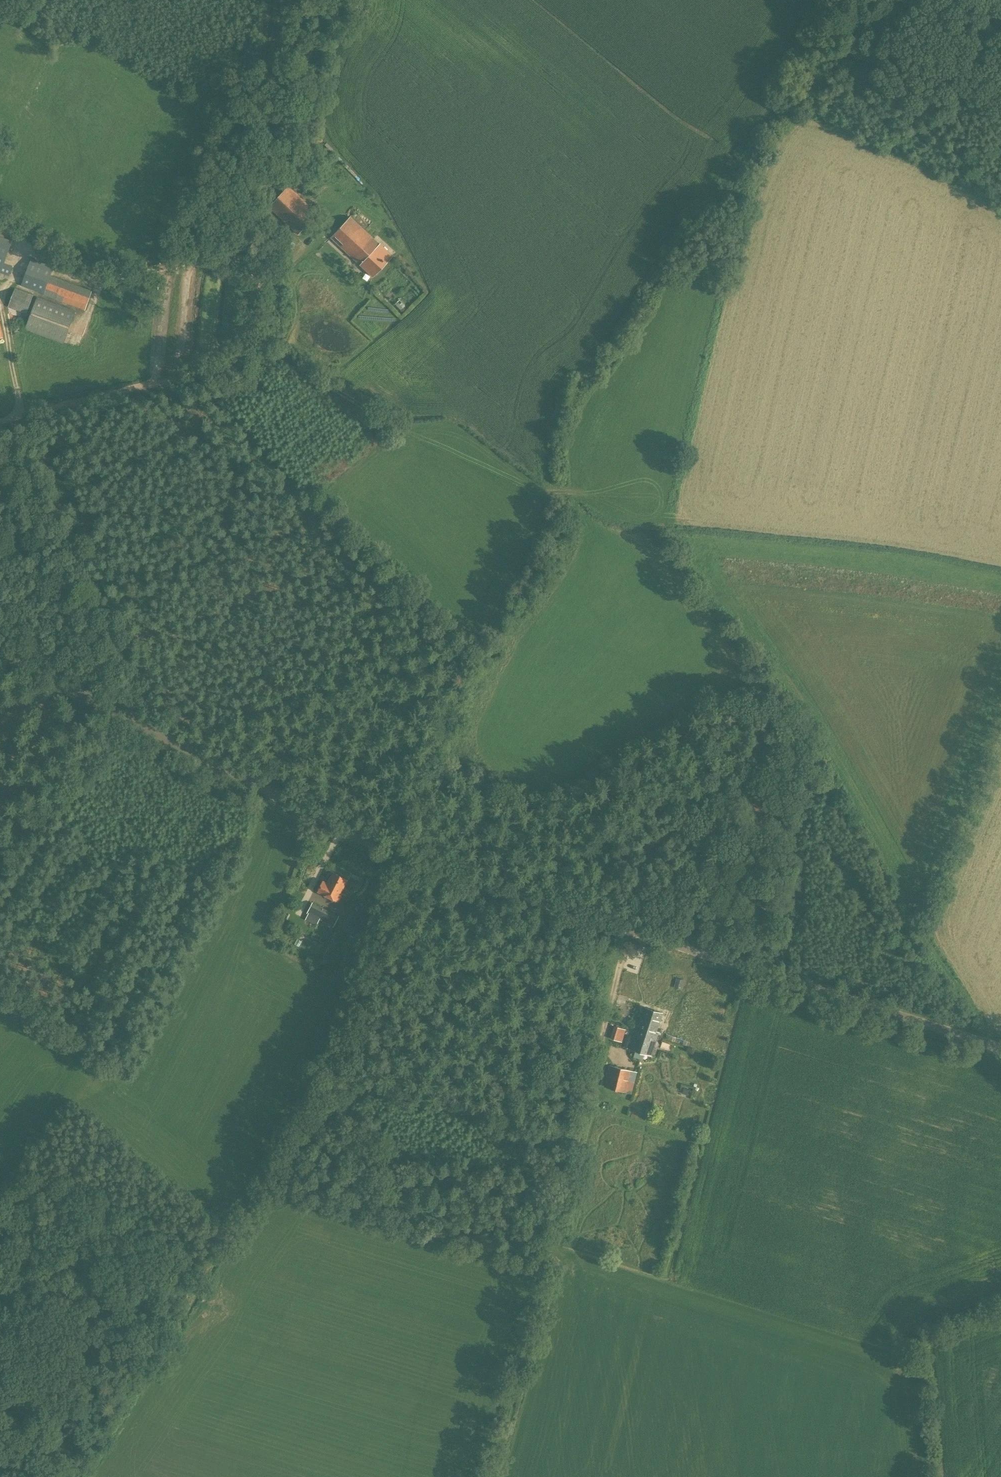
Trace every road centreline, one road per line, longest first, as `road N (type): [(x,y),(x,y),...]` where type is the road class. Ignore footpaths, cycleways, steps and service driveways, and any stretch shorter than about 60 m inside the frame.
road 1 (tertiary): [(1000,1048),(390,853),(0,652)]
road 2 (track): [(629,930),(491,1476)]
road 3 (track): [(0,420),(222,366),(248,342),(253,288),(299,254)]
road 4 (track): [(129,714),(120,656),(22,414)]
road 5 (track): [(282,0),(264,194),(231,250),(248,265),(253,288)]
road 6 (track): [(0,225),(50,259),(107,278),(231,254)]
road 7 (track): [(117,712),(0,863)]
road 8 (track): [(398,427),(269,346),(251,326)]
road 9 (track): [(981,1041),(975,1011),(919,928)]

